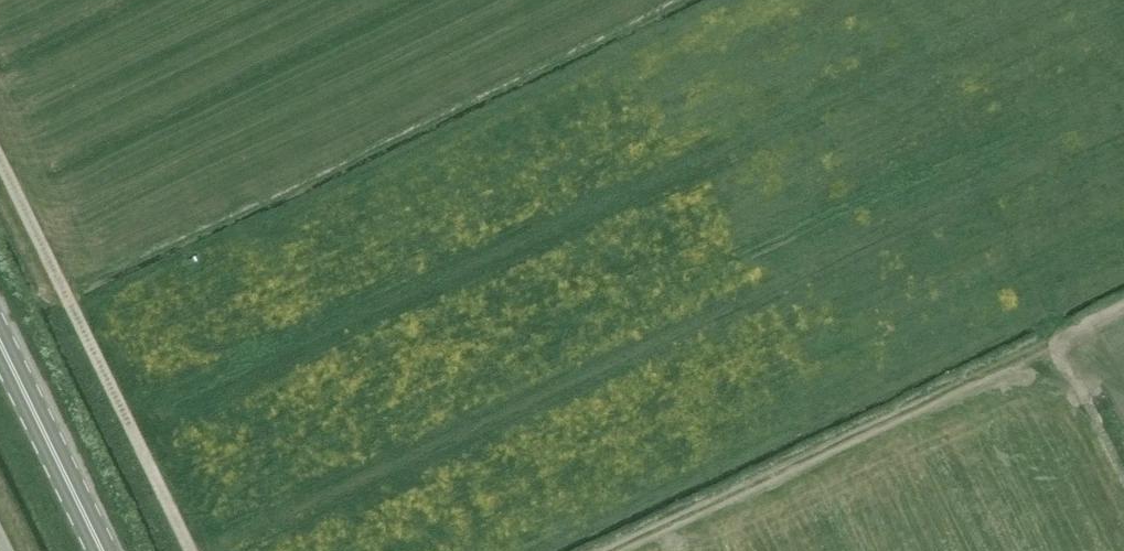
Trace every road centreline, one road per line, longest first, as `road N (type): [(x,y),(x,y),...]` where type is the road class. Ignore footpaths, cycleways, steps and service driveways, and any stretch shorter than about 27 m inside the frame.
road 1 (secondary): [(0,337),(104,550)]

